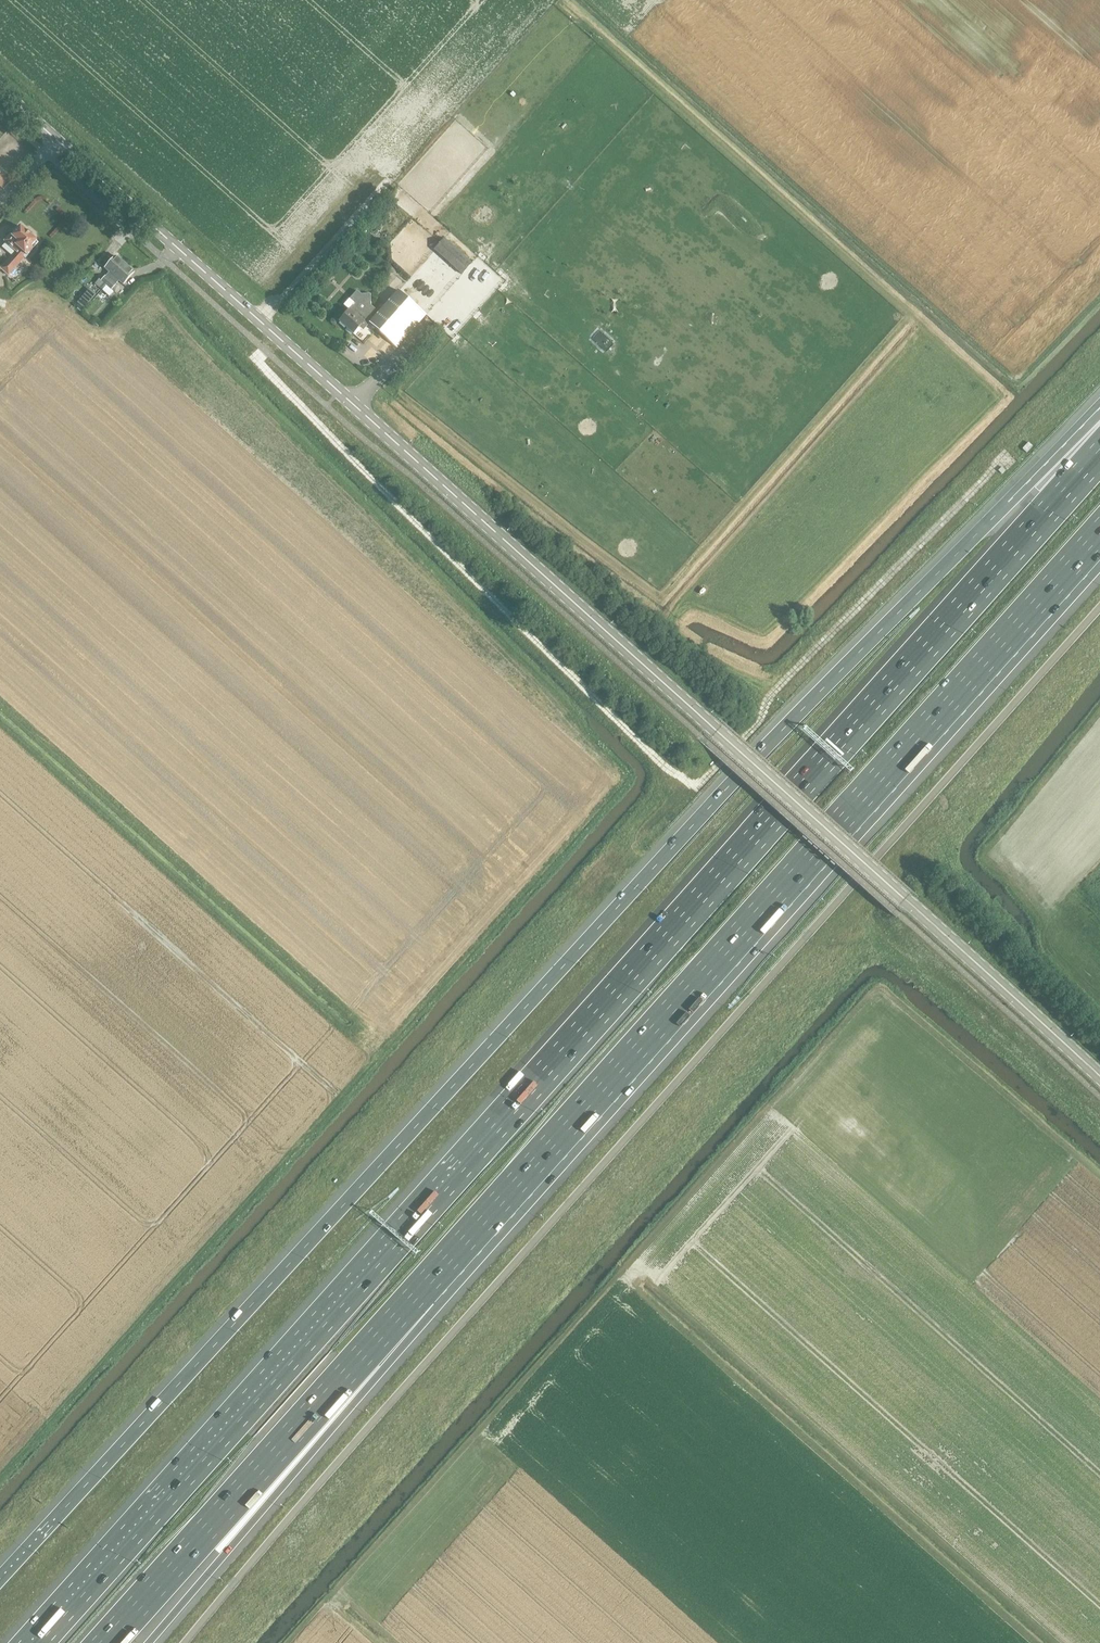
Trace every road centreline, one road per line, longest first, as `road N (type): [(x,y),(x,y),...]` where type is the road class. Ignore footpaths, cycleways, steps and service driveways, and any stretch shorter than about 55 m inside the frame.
road 1 (motorway): [(1099,453),(33,1642)]
road 2 (motorway): [(1099,431),(1029,481),(781,733),(0,1579)]
road 3 (secondary): [(1099,1078),(0,87)]
road 4 (motorway): [(417,1293),(1099,531)]
road 5 (track): [(279,336),(268,348),(277,376),(358,465),(659,762),(693,784)]
road 6 (motorway): [(104,1642),(417,1293)]
road 7 (motorway): [(149,1642),(223,1557),(417,1293)]

